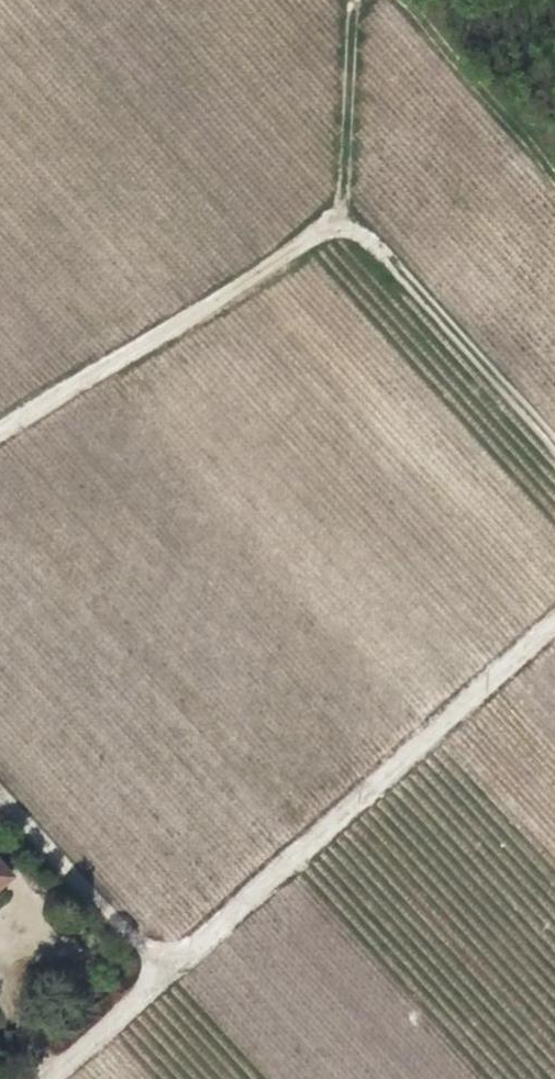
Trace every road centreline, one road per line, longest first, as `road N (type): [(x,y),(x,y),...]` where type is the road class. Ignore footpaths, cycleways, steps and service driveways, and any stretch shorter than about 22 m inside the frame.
road 1 (track): [(554,625),(167,963),(47,1078)]

